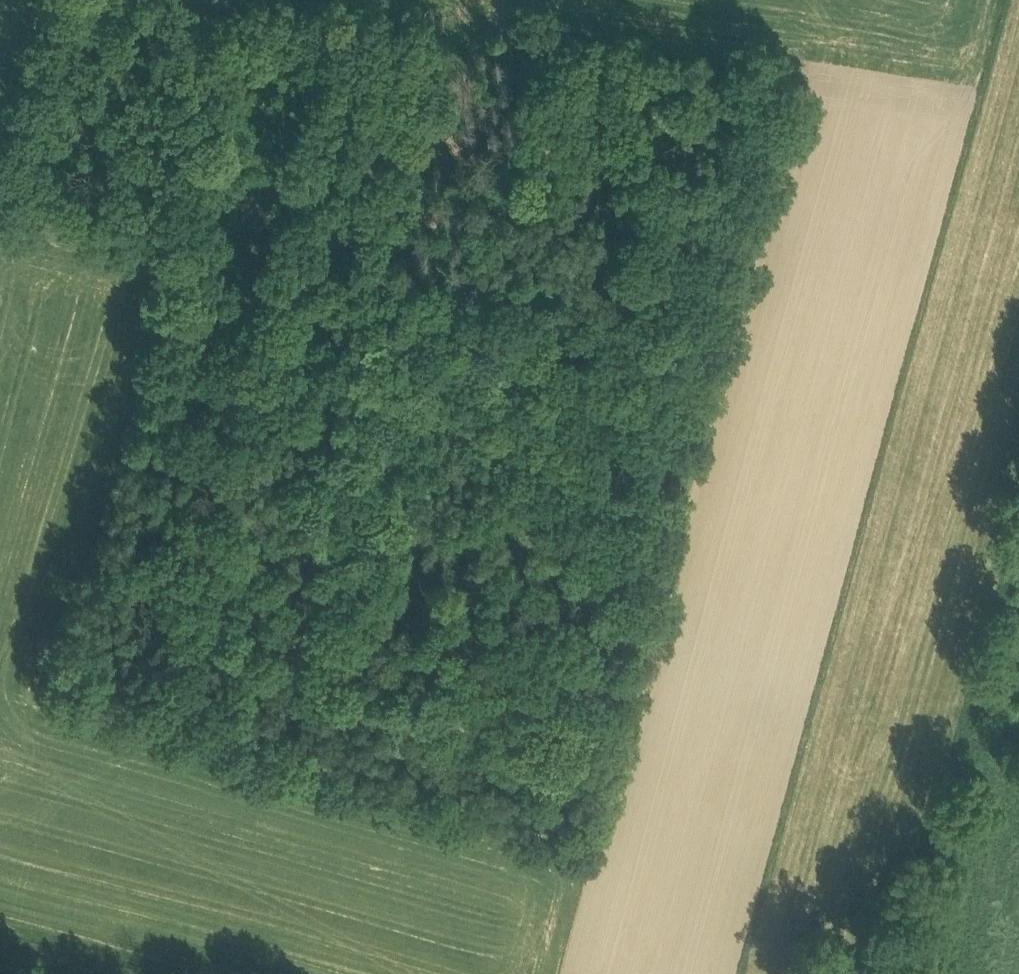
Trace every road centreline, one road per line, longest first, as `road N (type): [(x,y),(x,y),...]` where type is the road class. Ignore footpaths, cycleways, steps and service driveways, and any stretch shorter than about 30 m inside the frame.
road 1 (track): [(0,191),(49,0)]
road 2 (track): [(0,933),(145,973)]

